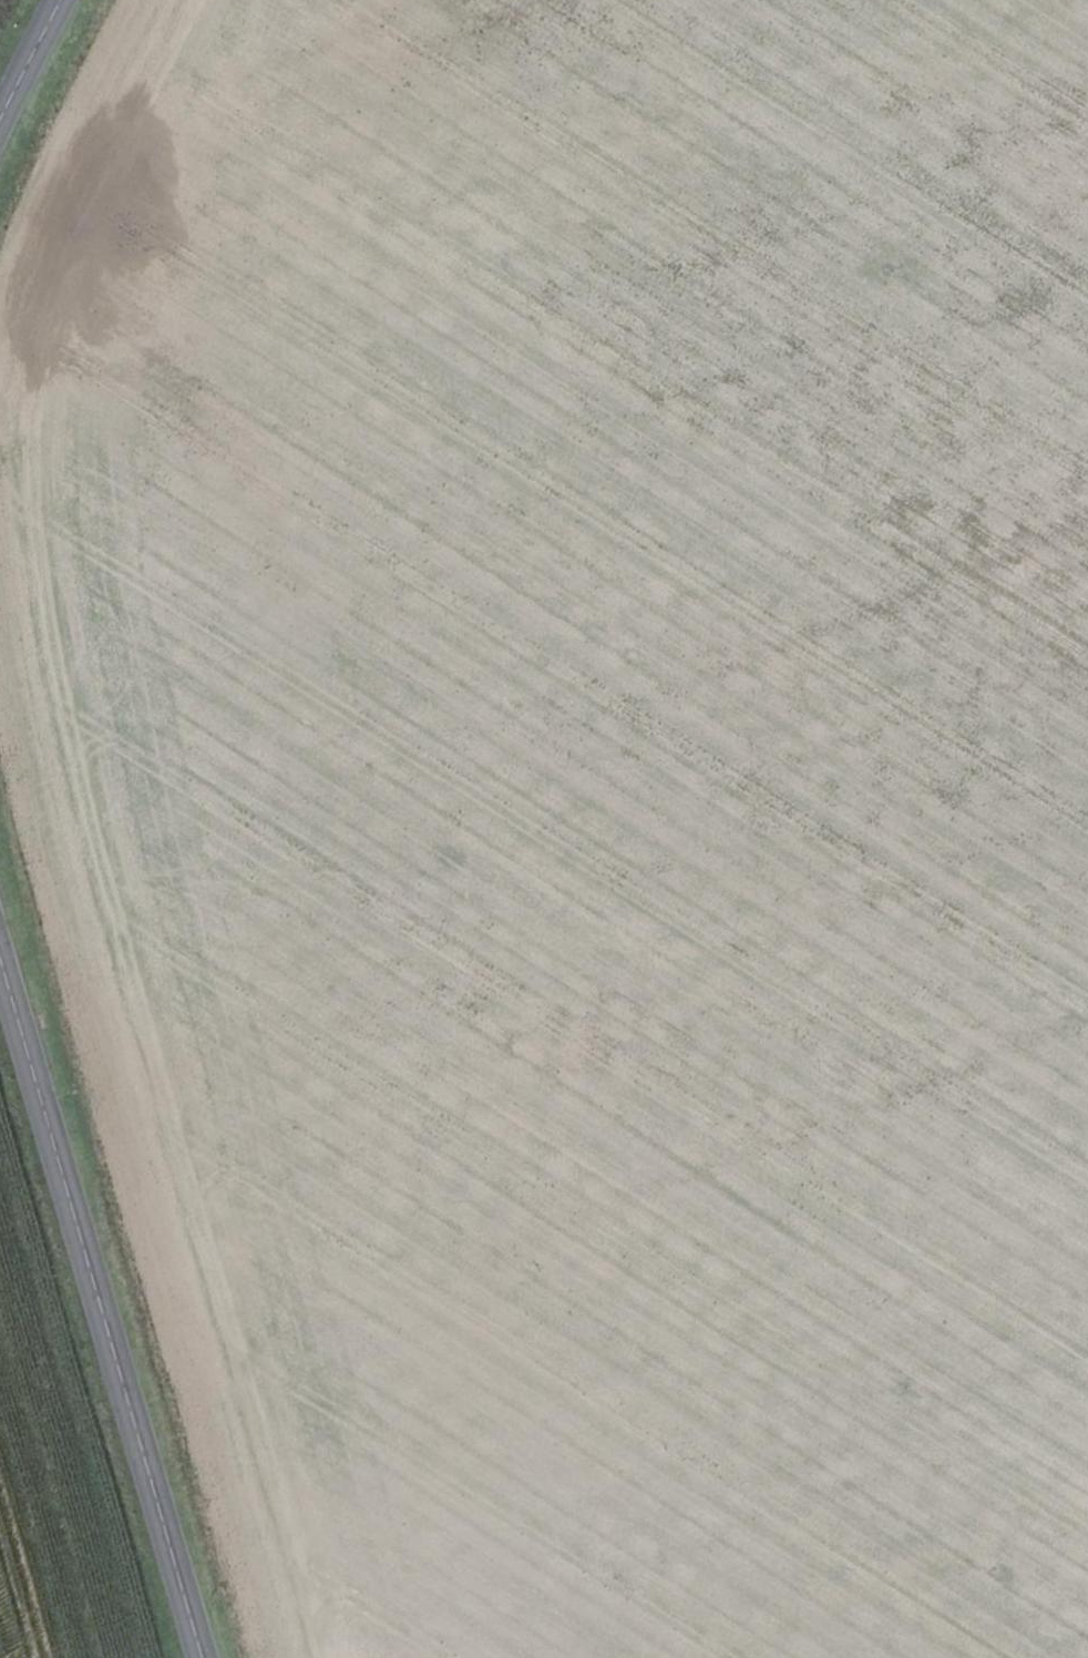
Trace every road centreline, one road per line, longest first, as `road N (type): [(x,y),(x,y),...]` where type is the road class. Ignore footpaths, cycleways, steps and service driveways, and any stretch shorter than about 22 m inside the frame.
road 1 (tertiary): [(0,971),(199,1657)]
road 2 (tertiary): [(60,0),(0,117)]

